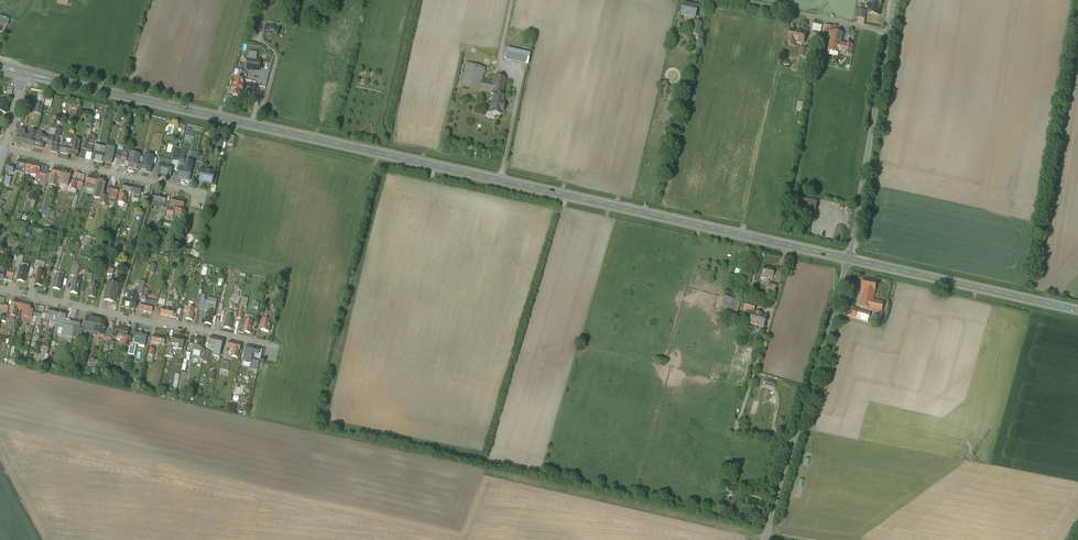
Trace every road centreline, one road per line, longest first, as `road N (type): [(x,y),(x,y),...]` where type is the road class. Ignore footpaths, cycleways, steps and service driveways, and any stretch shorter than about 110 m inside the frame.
road 1 (secondary): [(23,73),(849,260)]
road 2 (unclassified): [(849,260),(765,539)]
road 3 (residential): [(0,288),(267,345)]
road 4 (secondary): [(849,260),(1077,311)]
road 5 (unclassified): [(887,32),(849,260)]
road 6 (residential): [(4,150),(198,193)]
road 7 (unclassified): [(739,0),(887,32)]

